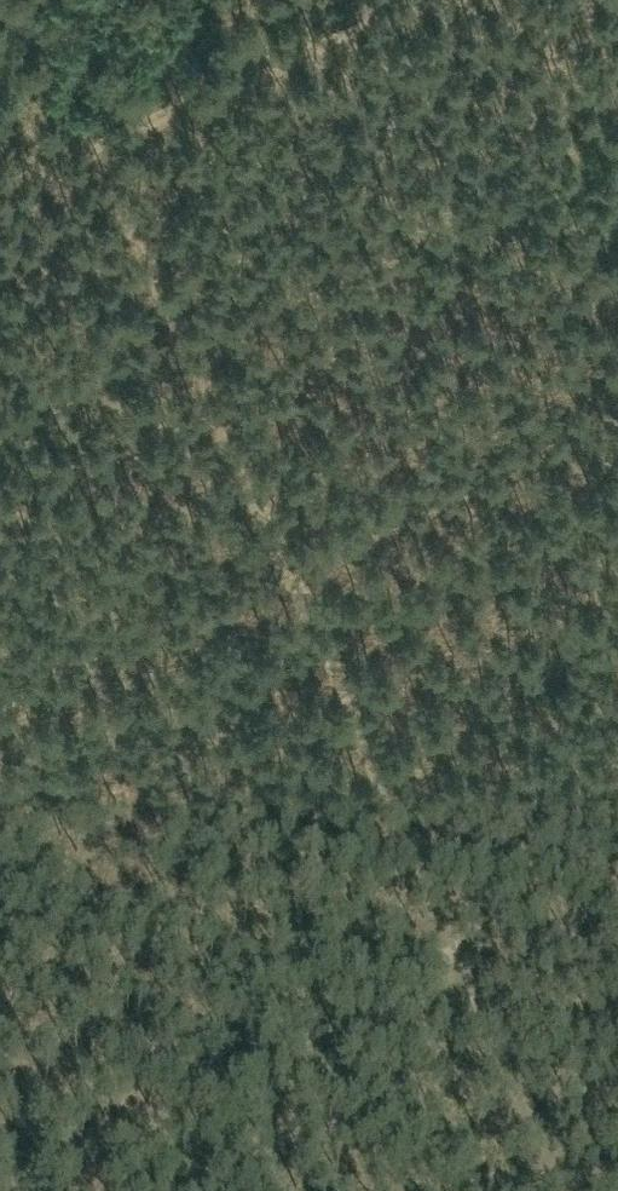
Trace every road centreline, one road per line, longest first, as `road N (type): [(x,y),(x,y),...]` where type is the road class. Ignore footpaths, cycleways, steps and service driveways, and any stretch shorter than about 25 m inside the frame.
road 1 (track): [(0,681),(378,502),(617,399)]
road 2 (track): [(237,1190),(617,792)]
road 3 (track): [(453,0),(0,201)]

